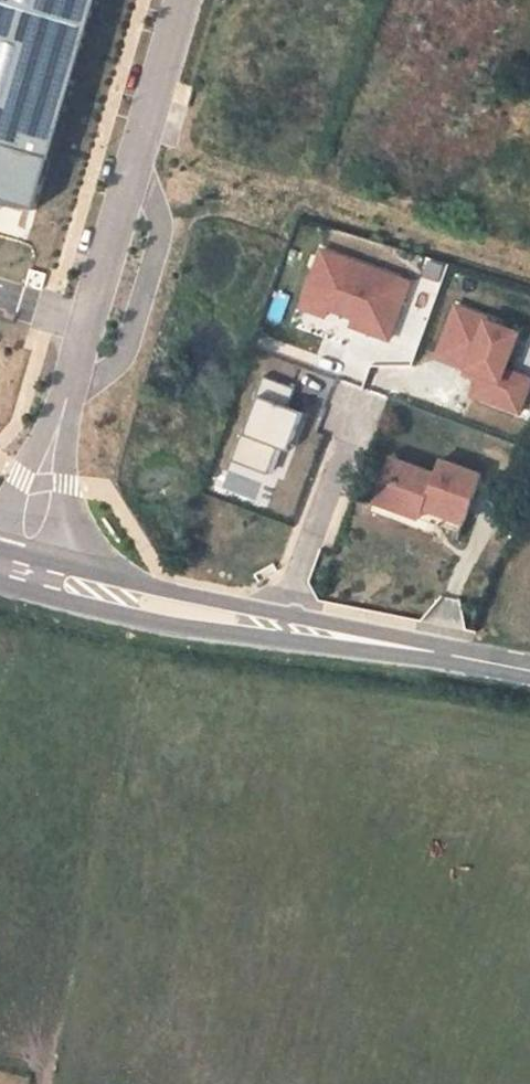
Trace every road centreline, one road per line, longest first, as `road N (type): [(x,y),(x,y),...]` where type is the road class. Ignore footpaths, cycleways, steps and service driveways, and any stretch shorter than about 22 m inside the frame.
road 1 (residential): [(65,399),(185,0)]
road 2 (secondary): [(126,593),(529,671)]
road 3 (residential): [(126,593),(97,559),(67,486),(65,399)]
road 4 (residential): [(65,399),(0,517)]
road 5 (secondary): [(0,564),(126,593)]

